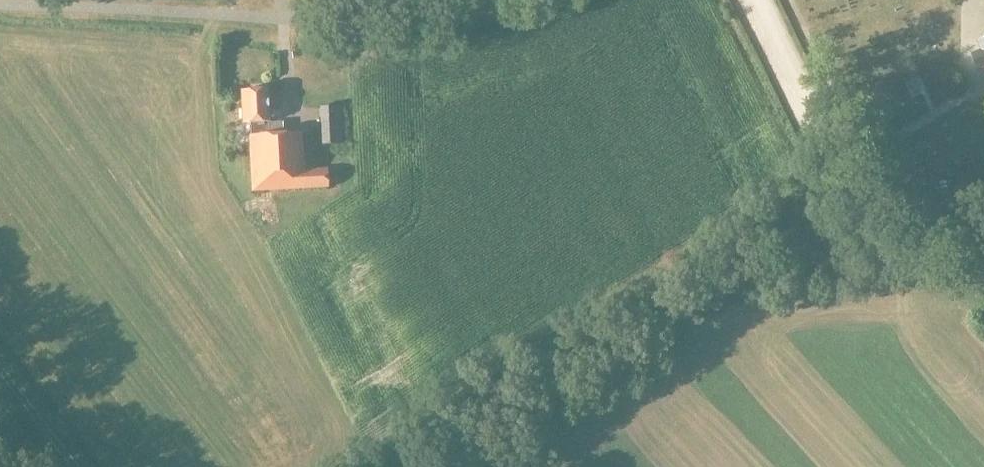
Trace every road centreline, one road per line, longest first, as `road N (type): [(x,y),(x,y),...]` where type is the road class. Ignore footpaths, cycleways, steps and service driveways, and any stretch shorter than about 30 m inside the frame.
road 1 (track): [(823,130),(894,266)]
road 2 (unclassified): [(761,0),(823,130)]
road 3 (track): [(0,369),(76,466)]

